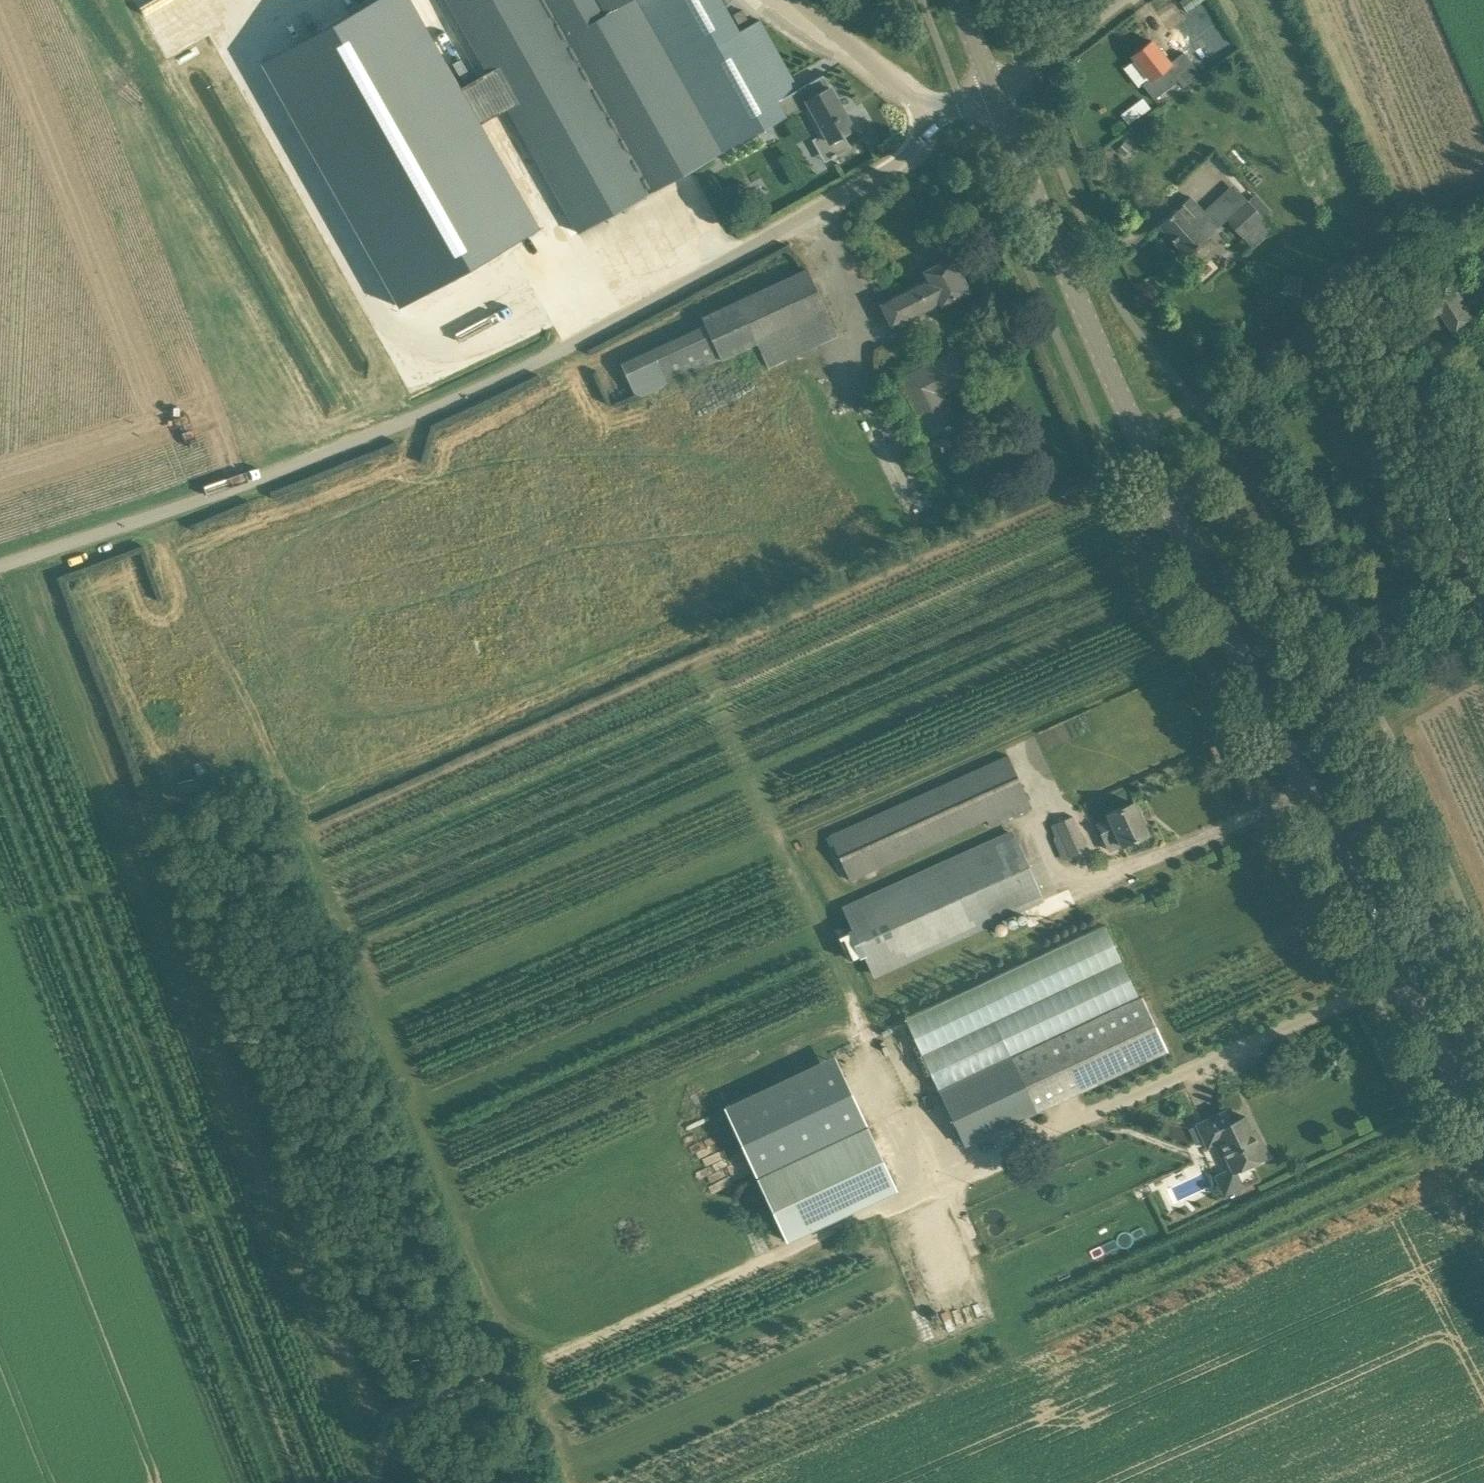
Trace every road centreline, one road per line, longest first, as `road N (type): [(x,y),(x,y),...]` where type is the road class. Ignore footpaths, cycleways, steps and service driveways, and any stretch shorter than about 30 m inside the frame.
road 1 (secondary): [(1483,1131),(1267,714),(995,88)]
road 2 (unclassified): [(0,557),(376,426),(640,302),(894,167),(914,151),(935,110)]
road 3 (unclassified): [(801,0),(915,102),(935,110)]
road 4 (unclassified): [(995,88),(1121,0)]

